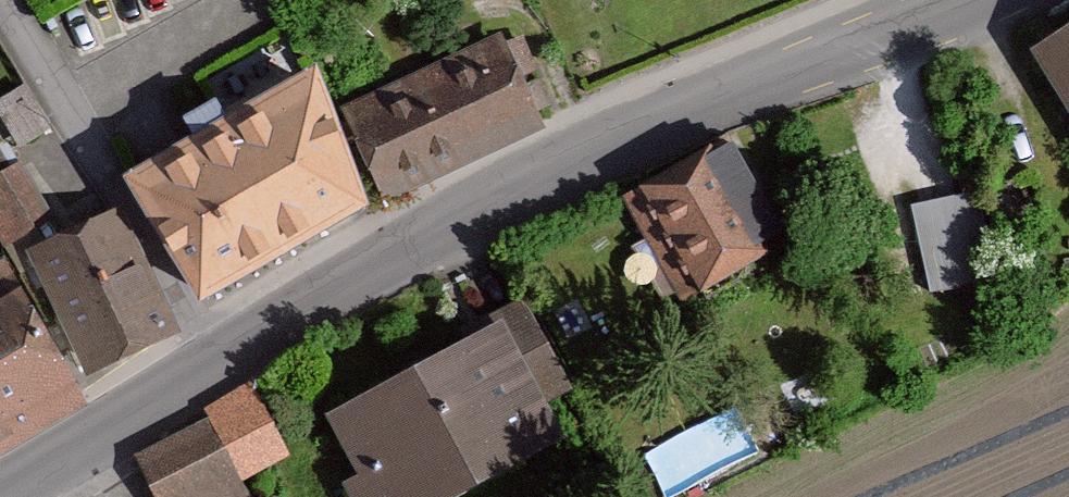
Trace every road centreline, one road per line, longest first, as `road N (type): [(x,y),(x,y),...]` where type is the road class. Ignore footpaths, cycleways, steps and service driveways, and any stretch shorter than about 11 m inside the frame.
road 1 (tertiary): [(204,372),(601,149),(965,0)]
road 2 (residential): [(204,372),(0,24)]
road 3 (tertiary): [(0,491),(204,372)]

